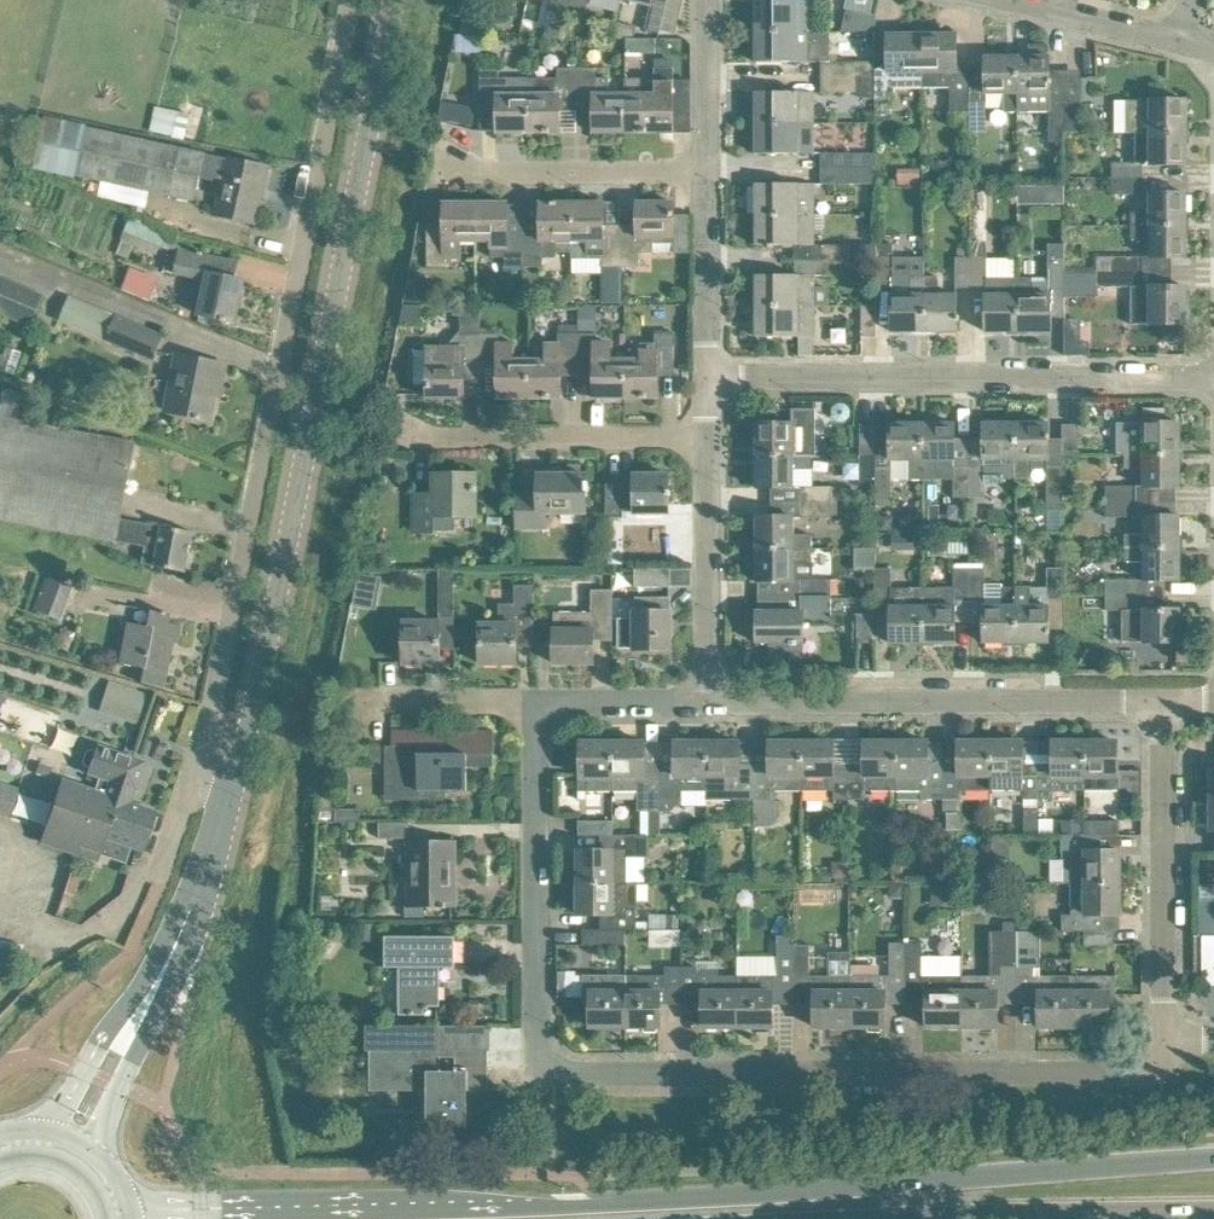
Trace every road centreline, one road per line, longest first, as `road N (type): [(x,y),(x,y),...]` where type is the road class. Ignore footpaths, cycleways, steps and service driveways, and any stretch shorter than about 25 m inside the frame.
road 1 (secondary): [(1213,1163),(533,1208),(224,1216)]
road 2 (tertiary): [(240,756),(392,0)]
road 3 (residential): [(204,744),(350,0)]
road 4 (residential): [(552,1073),(1122,1072),(1152,1063),(1164,1040)]
road 5 (residential): [(708,377),(1213,377)]
road 6 (residential): [(706,702),(1161,700)]
road 7 (residential): [(552,1073),(537,1050),(537,705)]
road 8 (secondary): [(847,1218),(1213,1210)]
road 9 (residential): [(1164,1040),(1161,700)]
road 10 (residential): [(393,427),(450,439),(707,438)]
road 11 (residential): [(442,160),(490,173),(707,174)]
road 12 (residential): [(706,702),(707,438)]
road 13 (tertiary): [(106,1162),(106,1116),(176,946)]
road 14 (tertiary): [(176,946),(42,1130)]
road 15 (residential): [(708,377),(707,174)]
road 16 (tertiary): [(176,946),(240,756)]
road 17 (residential): [(361,703),(537,705)]
road 18 (residential): [(707,174),(705,0)]
road 19 (residential): [(1178,40),(1013,0)]
road 20 (residential): [(537,705),(706,702)]
road 21 (residential): [(204,744),(162,882)]

